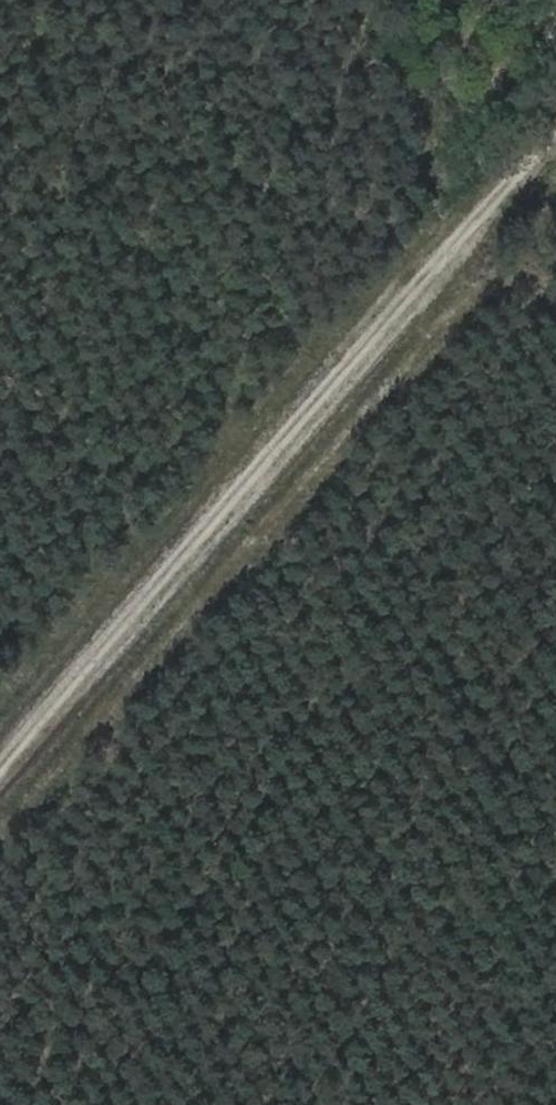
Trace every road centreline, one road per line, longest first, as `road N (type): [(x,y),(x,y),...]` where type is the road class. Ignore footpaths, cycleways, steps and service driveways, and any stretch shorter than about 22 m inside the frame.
road 1 (track): [(555,130),(0,767)]

